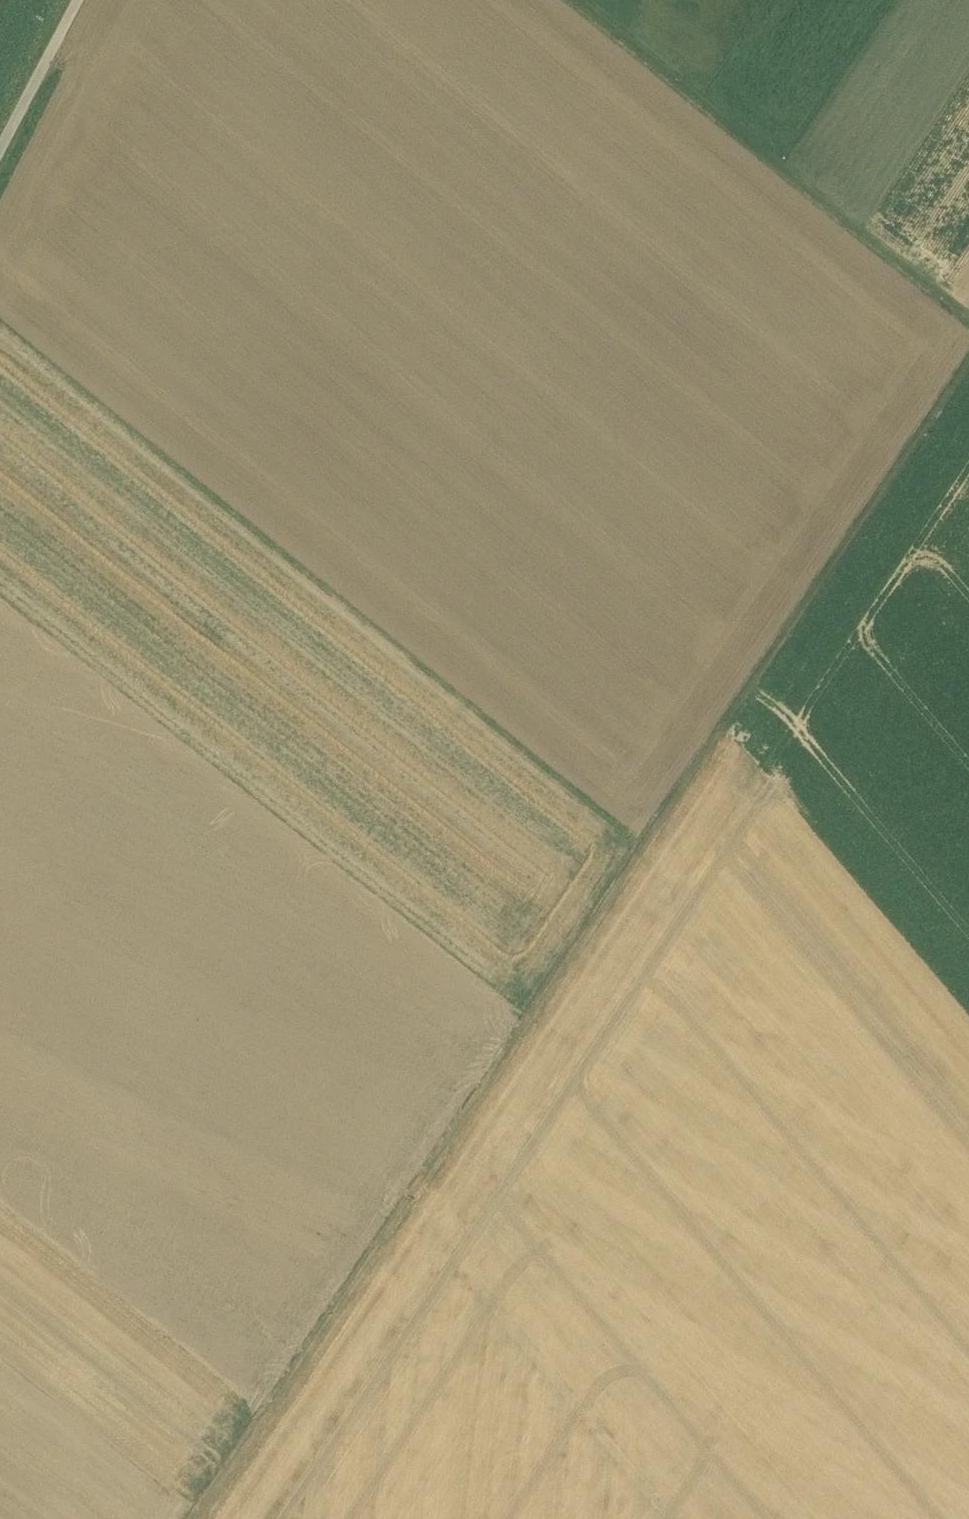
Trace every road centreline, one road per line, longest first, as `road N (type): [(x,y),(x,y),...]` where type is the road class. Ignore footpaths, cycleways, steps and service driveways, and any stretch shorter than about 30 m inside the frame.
road 1 (track): [(216,1518),(968,389)]
road 2 (track): [(586,0),(968,320)]
road 3 (track): [(98,0),(0,189)]

